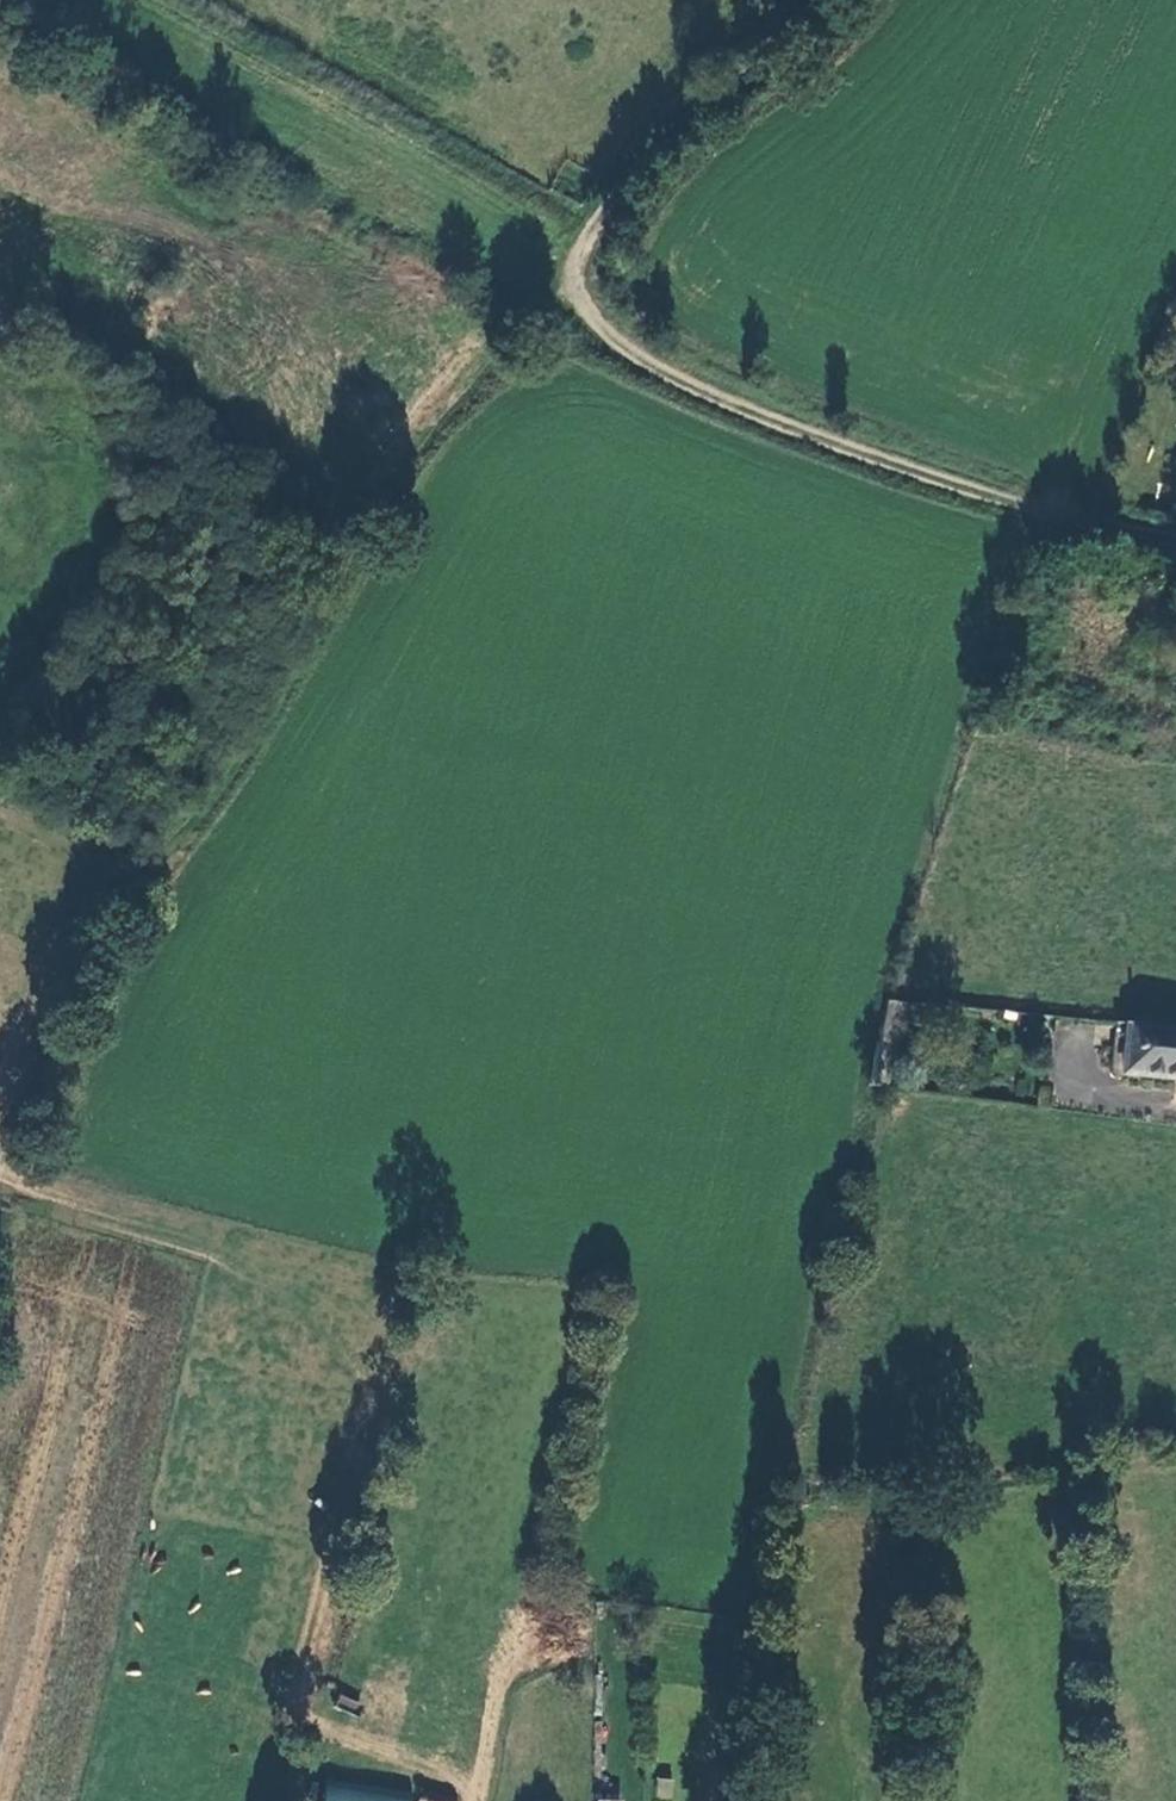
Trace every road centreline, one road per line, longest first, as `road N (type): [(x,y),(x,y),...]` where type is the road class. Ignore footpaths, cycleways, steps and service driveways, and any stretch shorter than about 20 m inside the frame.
road 1 (track): [(1055,519),(737,412),(637,359),(585,278)]
road 2 (track): [(585,278),(608,202),(714,87),(816,0)]
road 3 (unclassified): [(1175,541),(1055,519)]

